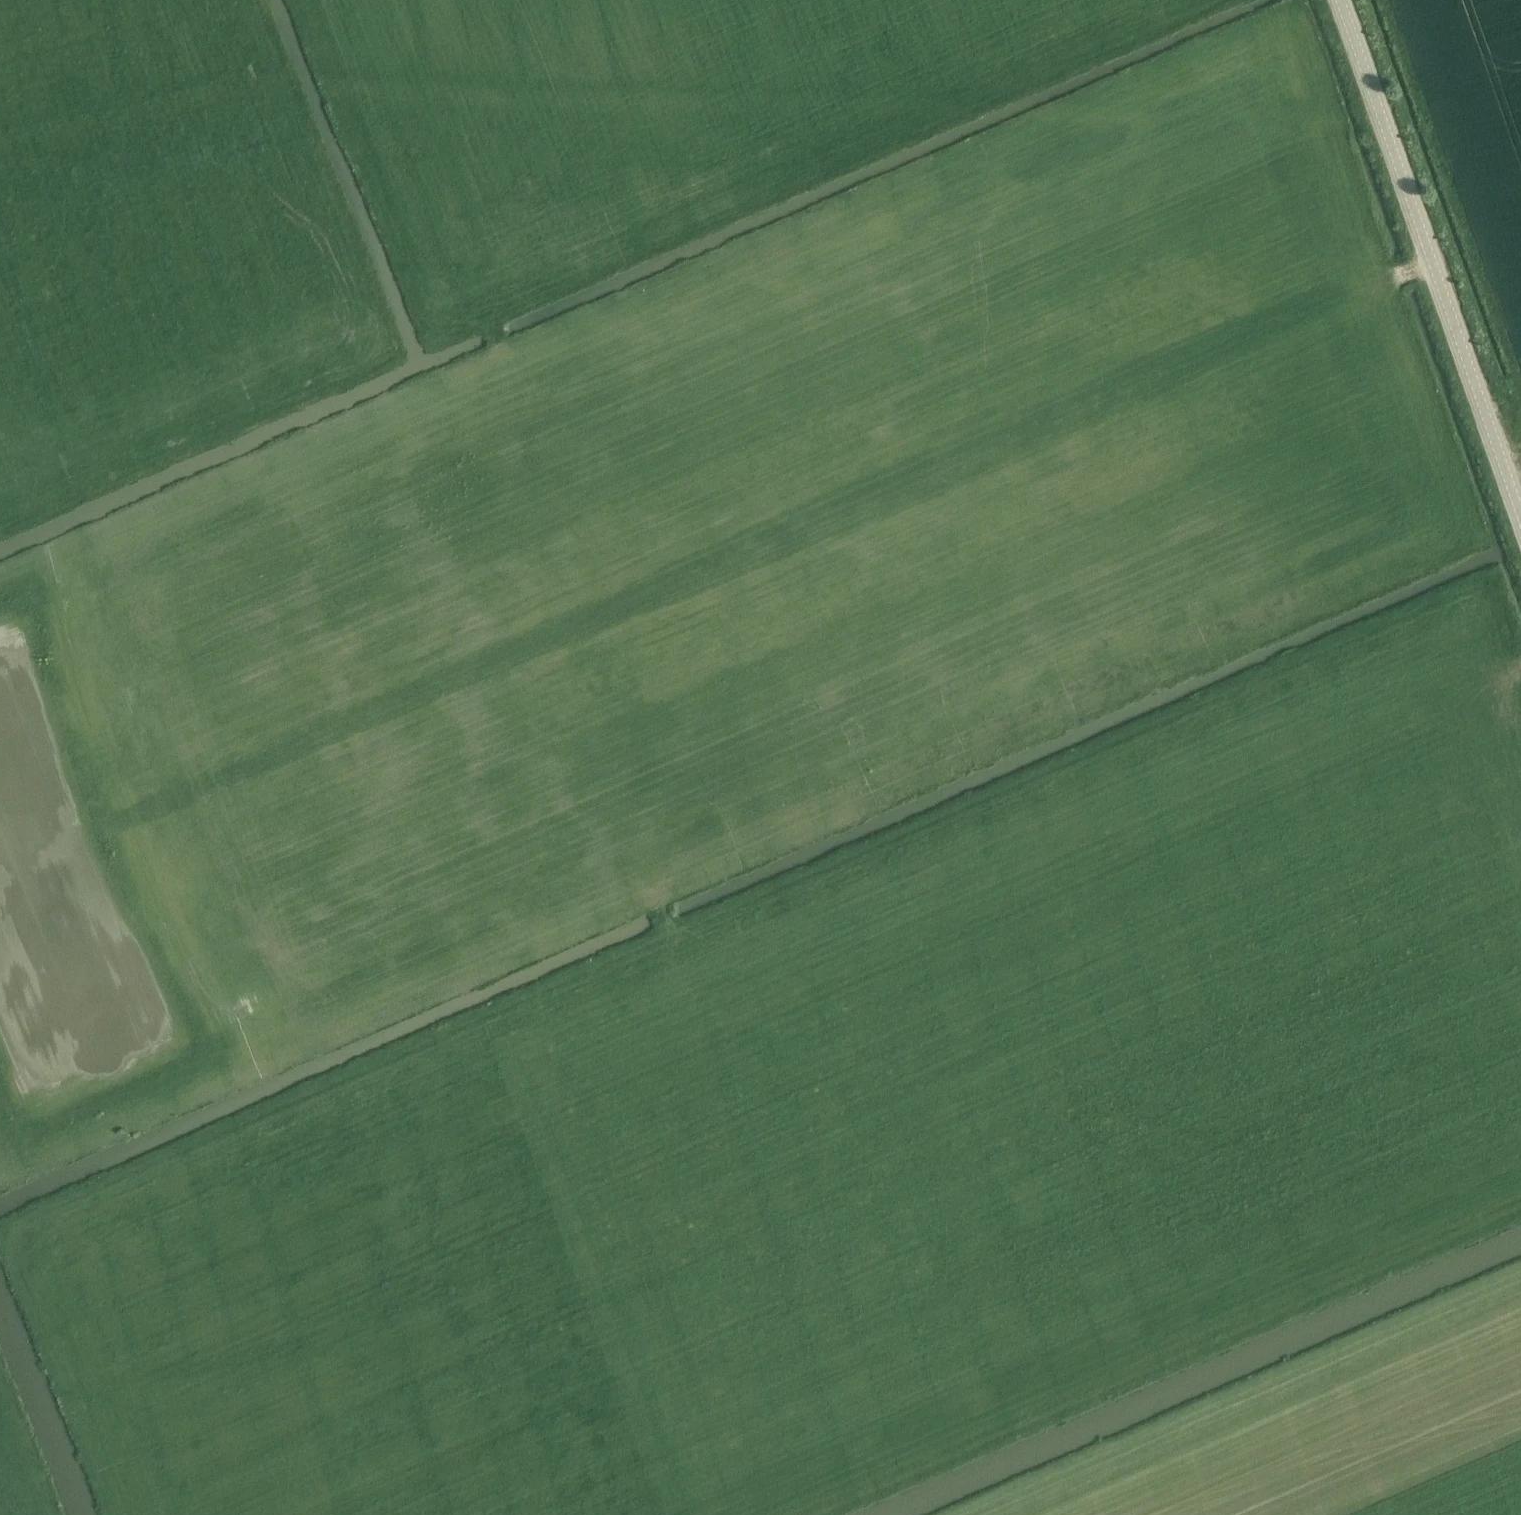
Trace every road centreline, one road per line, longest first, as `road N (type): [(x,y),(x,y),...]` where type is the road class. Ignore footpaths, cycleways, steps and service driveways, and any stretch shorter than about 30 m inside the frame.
road 1 (tertiary): [(1520,506),(1338,0)]

